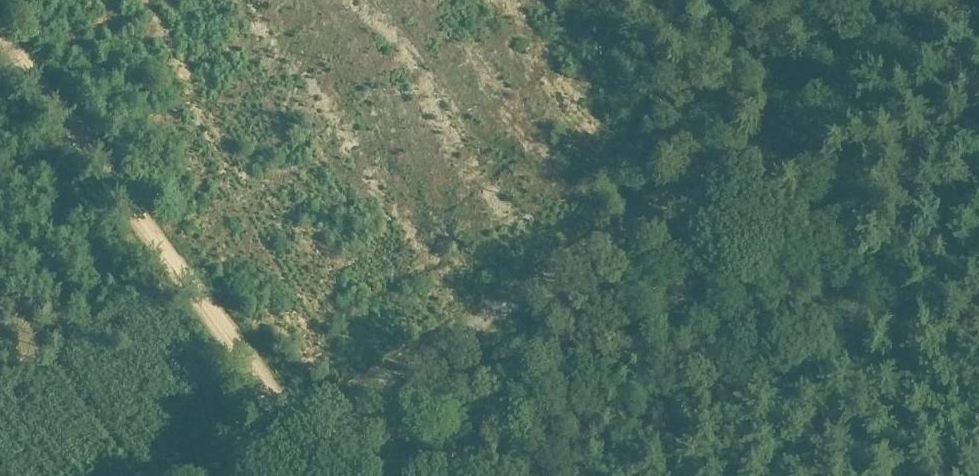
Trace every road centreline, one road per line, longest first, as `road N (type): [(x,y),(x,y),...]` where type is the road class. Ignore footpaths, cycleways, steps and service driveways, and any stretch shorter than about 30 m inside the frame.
road 1 (unclassified): [(299,433),(978,6)]
road 2 (unclassified): [(0,40),(299,433)]

